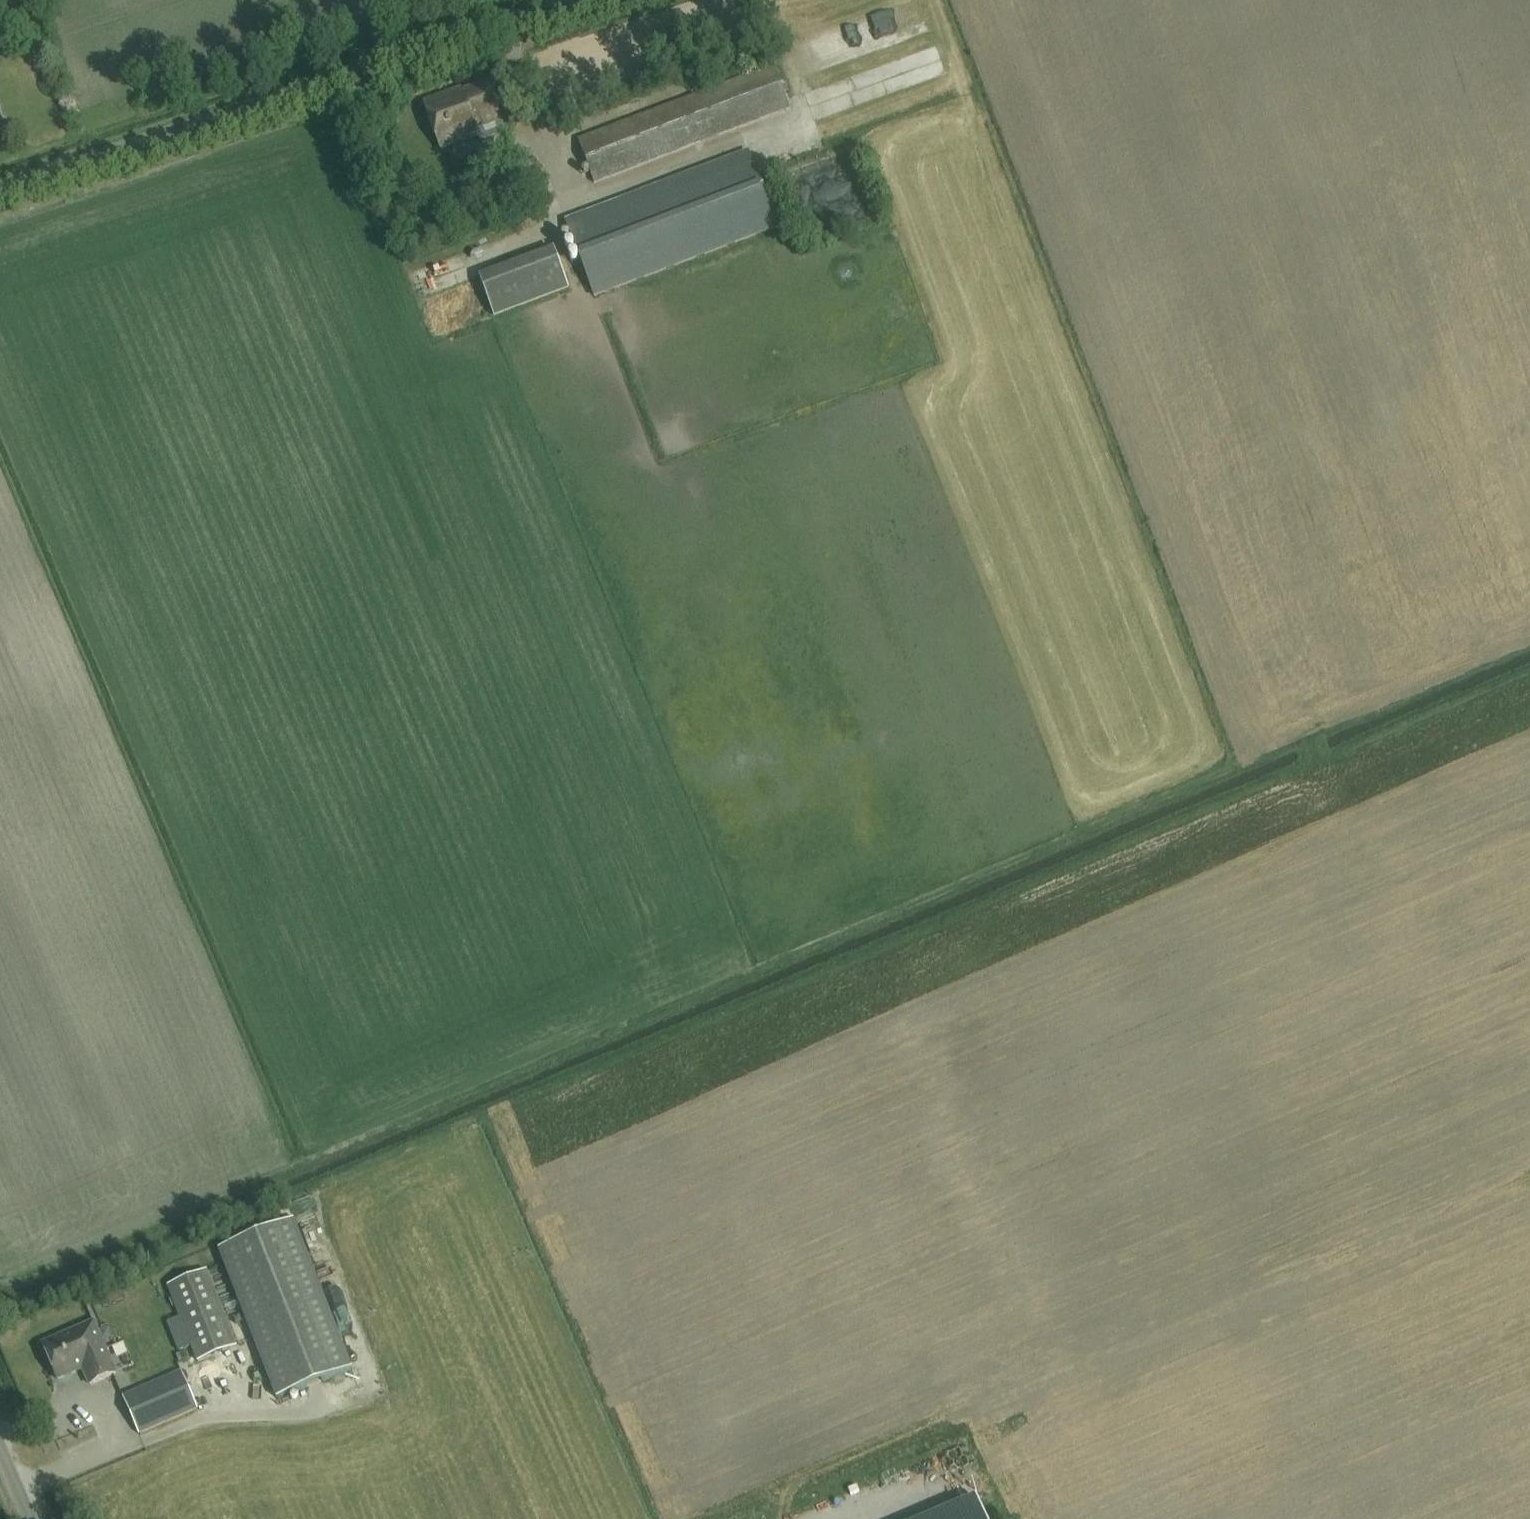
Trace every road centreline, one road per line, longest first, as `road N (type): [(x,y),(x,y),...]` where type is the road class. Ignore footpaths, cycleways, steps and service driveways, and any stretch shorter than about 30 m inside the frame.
road 1 (tertiary): [(0,191),(576,0)]

